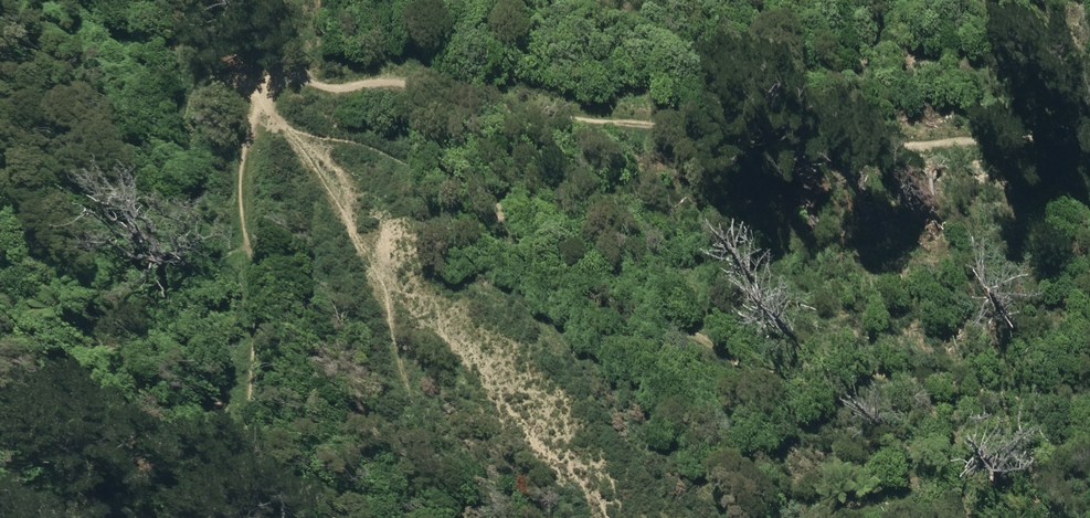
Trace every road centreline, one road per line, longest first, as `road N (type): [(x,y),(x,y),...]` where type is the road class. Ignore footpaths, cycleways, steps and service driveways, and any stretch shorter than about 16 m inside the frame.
road 1 (track): [(1089,128),(850,142),(487,98),(380,72),(272,84),(261,91),(239,166),(256,309),(209,517)]
road 2 (track): [(638,517),(261,91),(234,0)]

